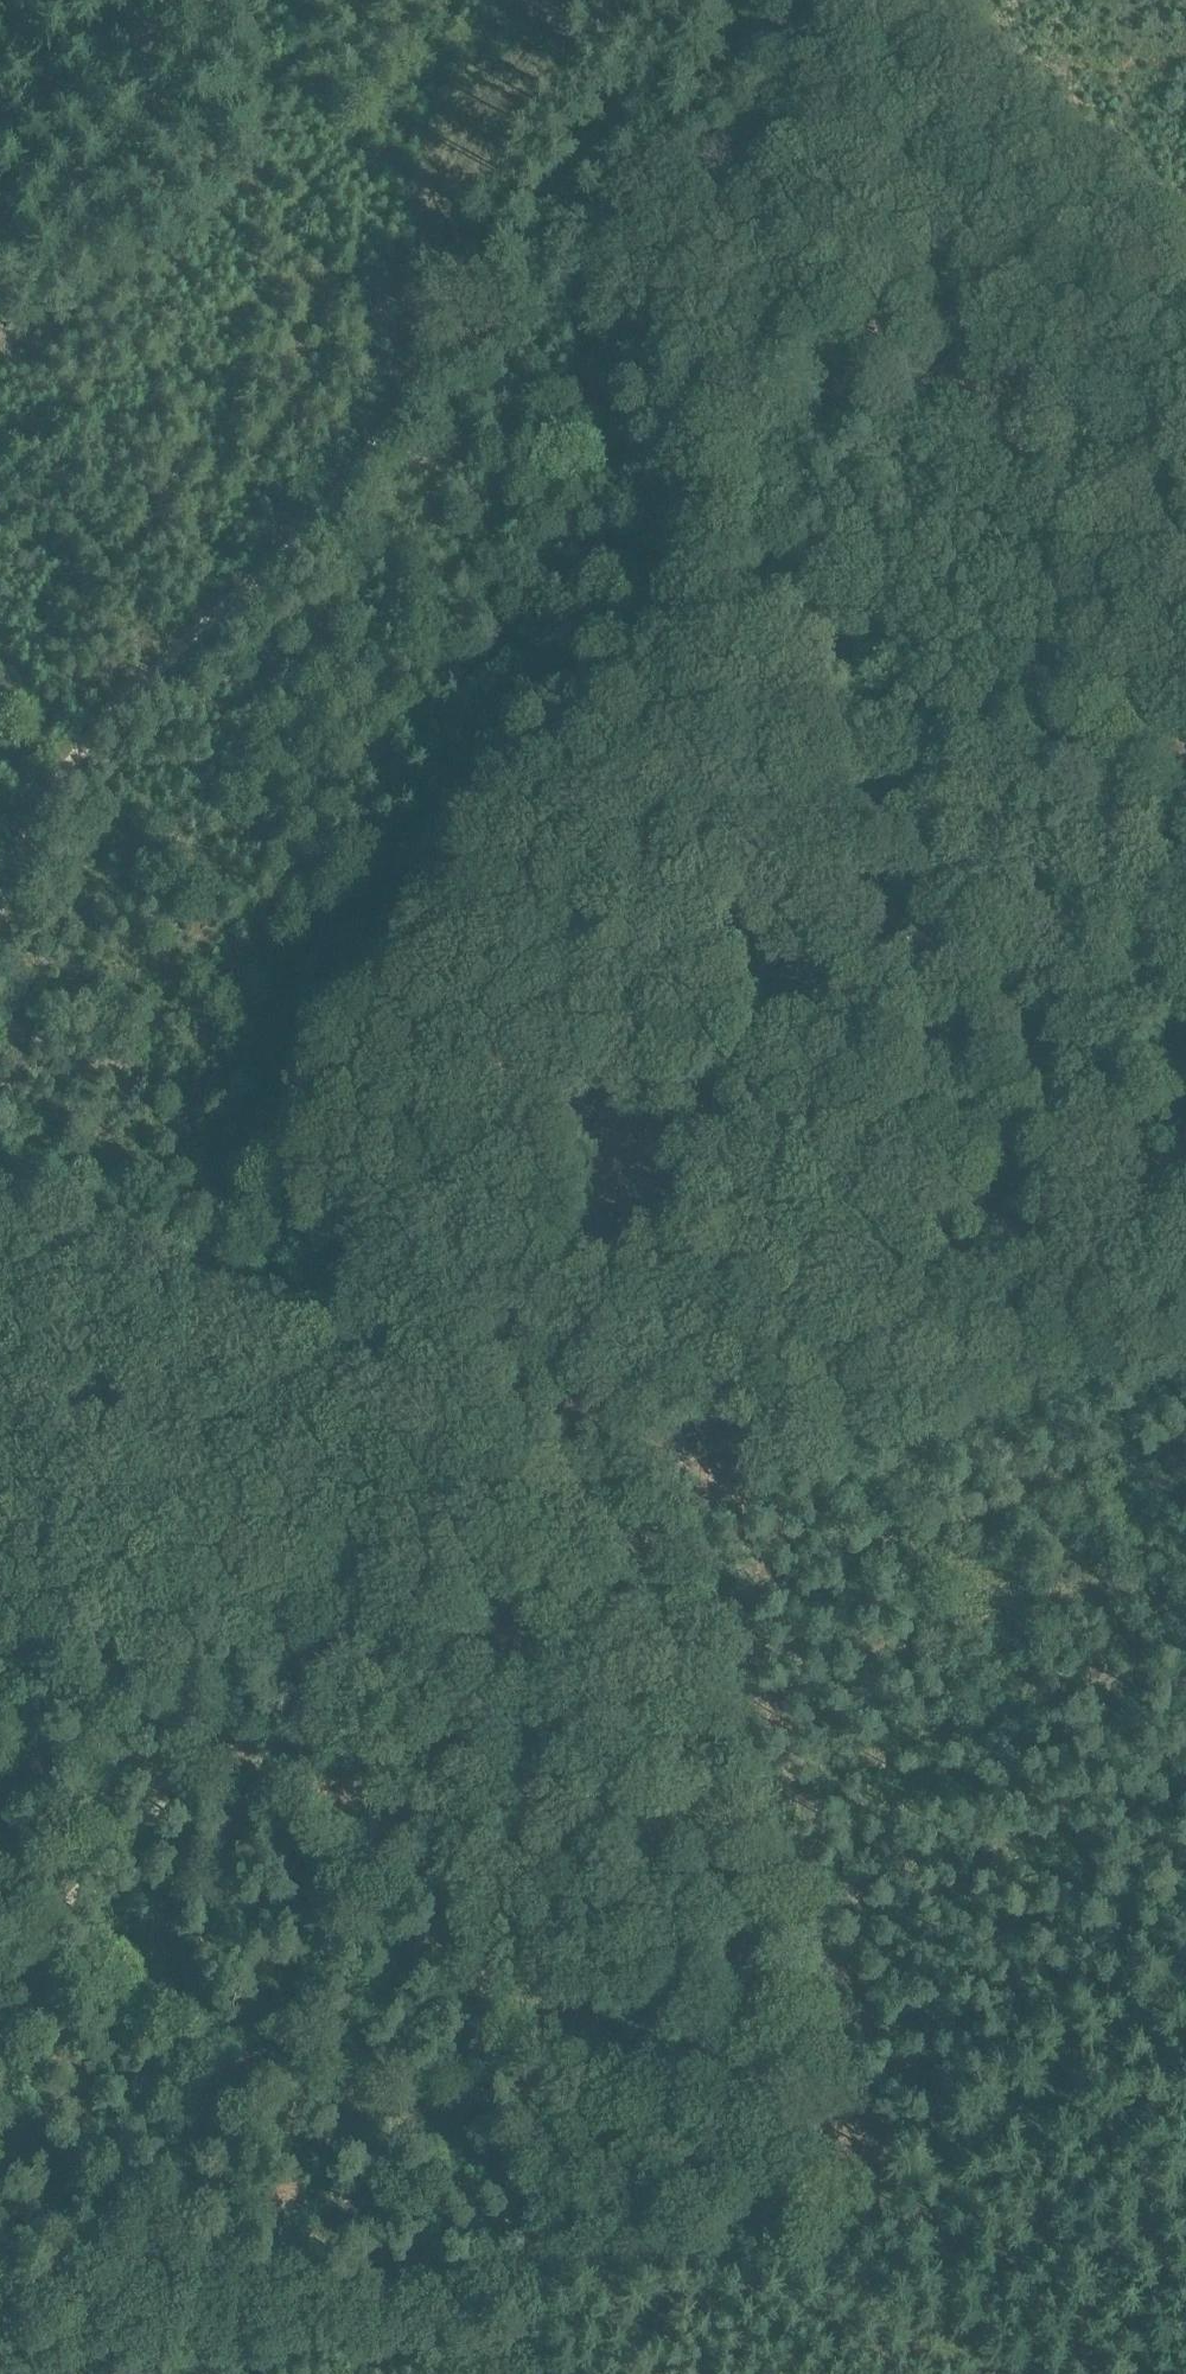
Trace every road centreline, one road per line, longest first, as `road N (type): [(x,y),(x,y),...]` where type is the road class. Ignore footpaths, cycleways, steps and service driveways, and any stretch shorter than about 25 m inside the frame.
road 1 (track): [(816,0),(141,705),(86,795),(0,967)]
road 2 (track): [(345,1569),(1185,1314)]
road 3 (track): [(301,1711),(601,2266)]
road 4 (track): [(523,2272),(0,2302)]
road 5 (track): [(980,2373),(844,2300),(601,2266)]
road 6 (track): [(0,1590),(164,1606),(345,1569)]
road 7 (track): [(345,1569),(355,1640),(301,1711)]

